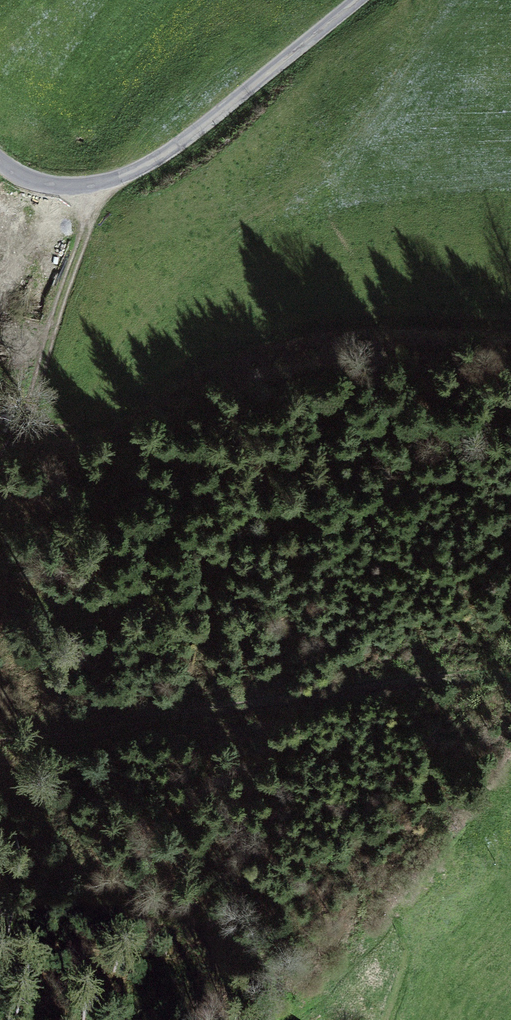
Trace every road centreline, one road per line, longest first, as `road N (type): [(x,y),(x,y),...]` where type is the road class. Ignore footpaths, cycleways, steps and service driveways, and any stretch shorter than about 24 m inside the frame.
road 1 (track): [(0,728),(79,725),(458,676),(510,687)]
road 2 (unclassified): [(0,162),(30,180),(74,186),(147,165),(356,0)]
road 3 (track): [(0,506),(25,462),(97,182)]
road 4 (track): [(510,769),(499,802),(361,935),(297,1019)]

